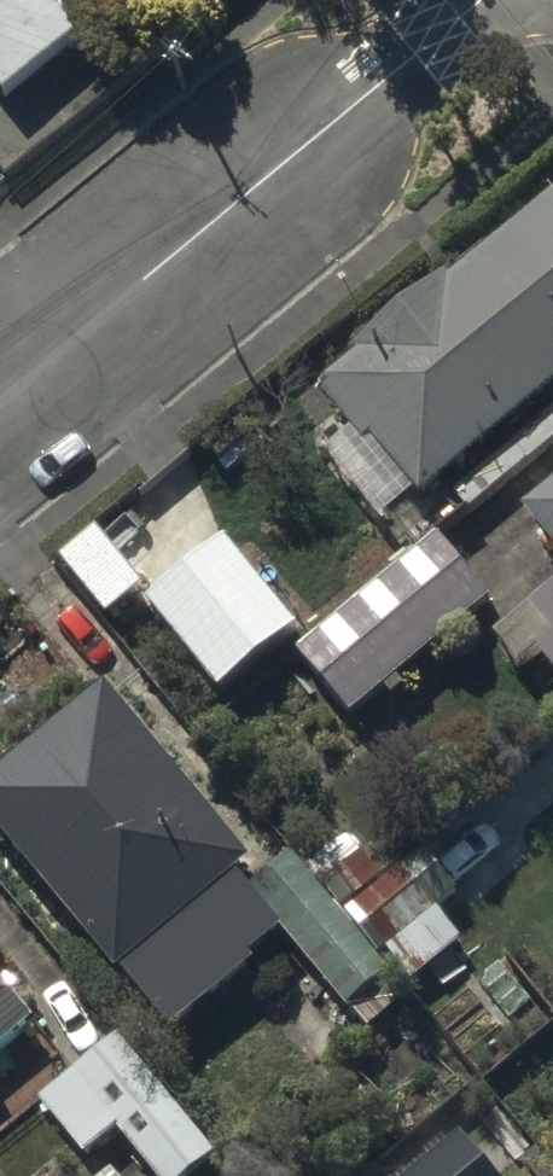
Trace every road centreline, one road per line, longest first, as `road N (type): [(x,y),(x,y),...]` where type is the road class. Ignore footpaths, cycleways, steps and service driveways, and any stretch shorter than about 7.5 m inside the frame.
road 1 (residential): [(486,0),(0,403)]

